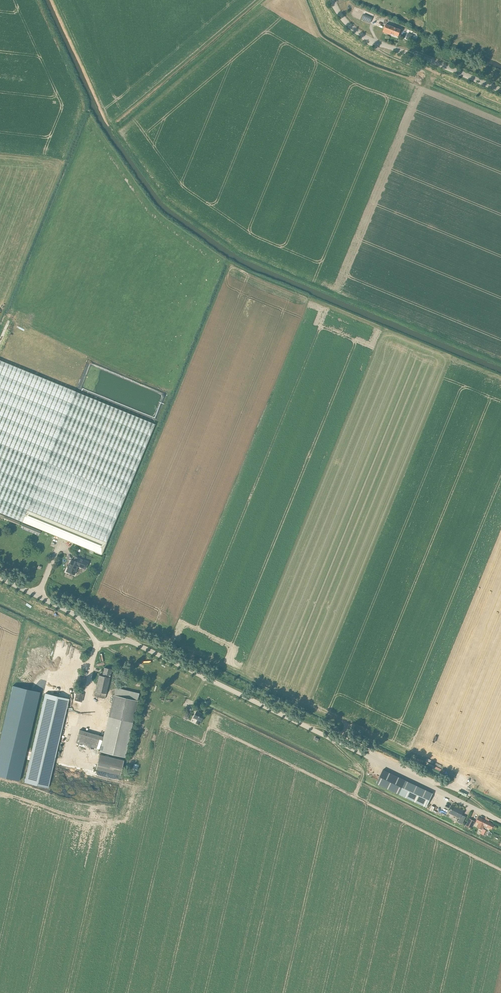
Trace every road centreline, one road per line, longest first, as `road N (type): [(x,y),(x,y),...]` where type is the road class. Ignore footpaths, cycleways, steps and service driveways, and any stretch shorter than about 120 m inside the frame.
road 1 (unclassified): [(500,822),(0,578)]
road 2 (track): [(500,364),(234,250),(167,202),(111,124)]
road 3 (track): [(220,261),(500,377)]
road 4 (track): [(303,0),(330,44),(500,116)]
road 5 (tertiary): [(331,0),(368,39),(500,90)]
road 6 (track): [(37,0),(83,102),(59,173)]

